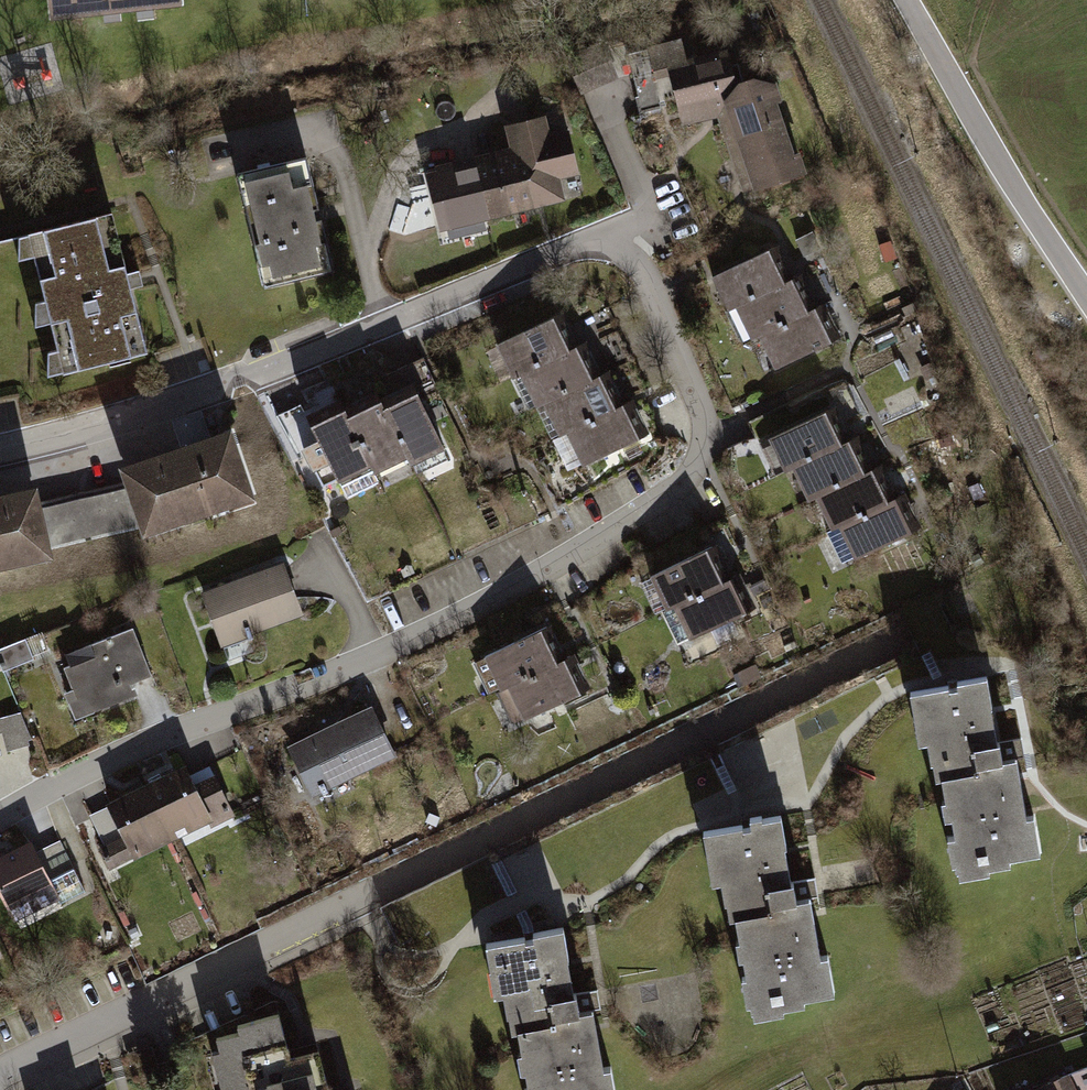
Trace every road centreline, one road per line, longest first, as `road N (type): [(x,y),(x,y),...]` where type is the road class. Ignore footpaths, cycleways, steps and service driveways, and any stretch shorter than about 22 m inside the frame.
road 1 (residential): [(0,817),(151,739),(356,663),(564,557),(689,477),(703,451),(706,412),(647,273),(631,253),(594,239),(182,399),(0,447)]
road 2 (residential): [(0,1076),(900,629)]
road 3 (residential): [(914,0),(1086,268)]

